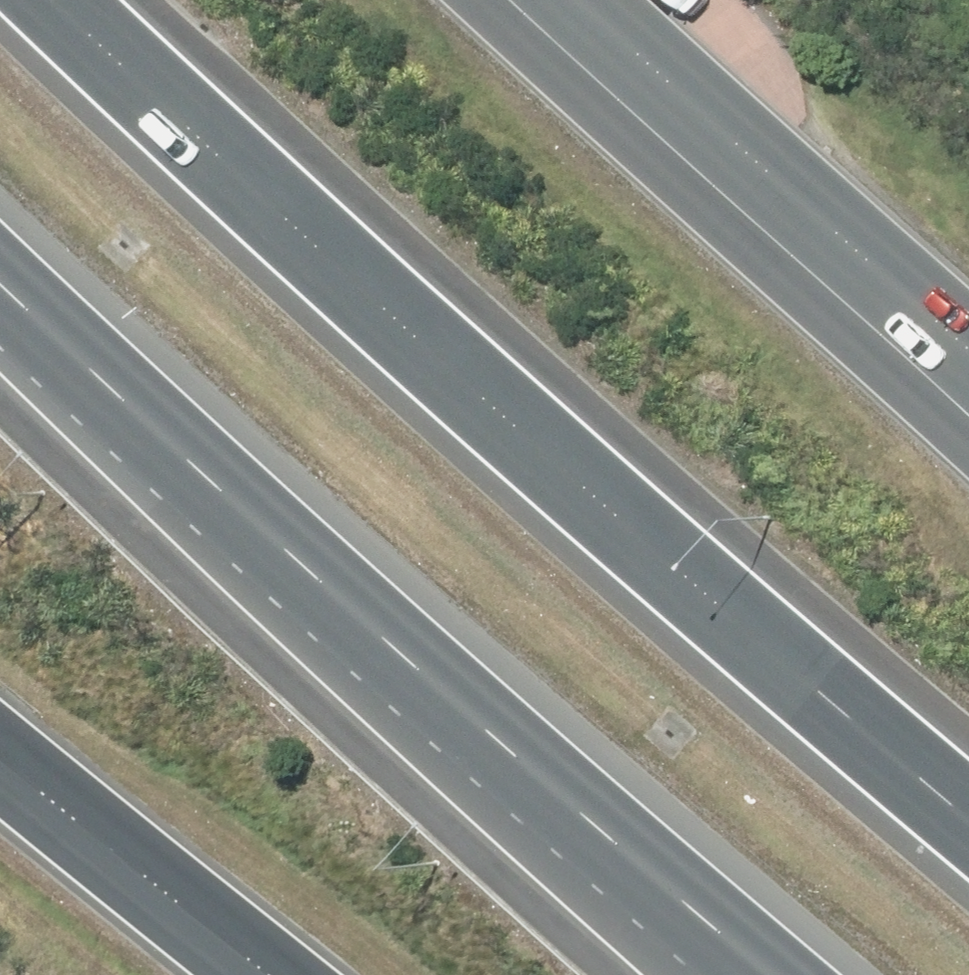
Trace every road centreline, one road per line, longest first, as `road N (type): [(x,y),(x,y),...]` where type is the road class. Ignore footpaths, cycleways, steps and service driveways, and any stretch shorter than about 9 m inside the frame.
road 1 (motorway): [(48,0),(251,196),(834,718),(968,827)]
road 2 (motorway): [(743,974),(0,315)]
road 3 (trunk): [(590,0),(907,304)]
road 4 (trunk): [(267,974),(0,759)]

